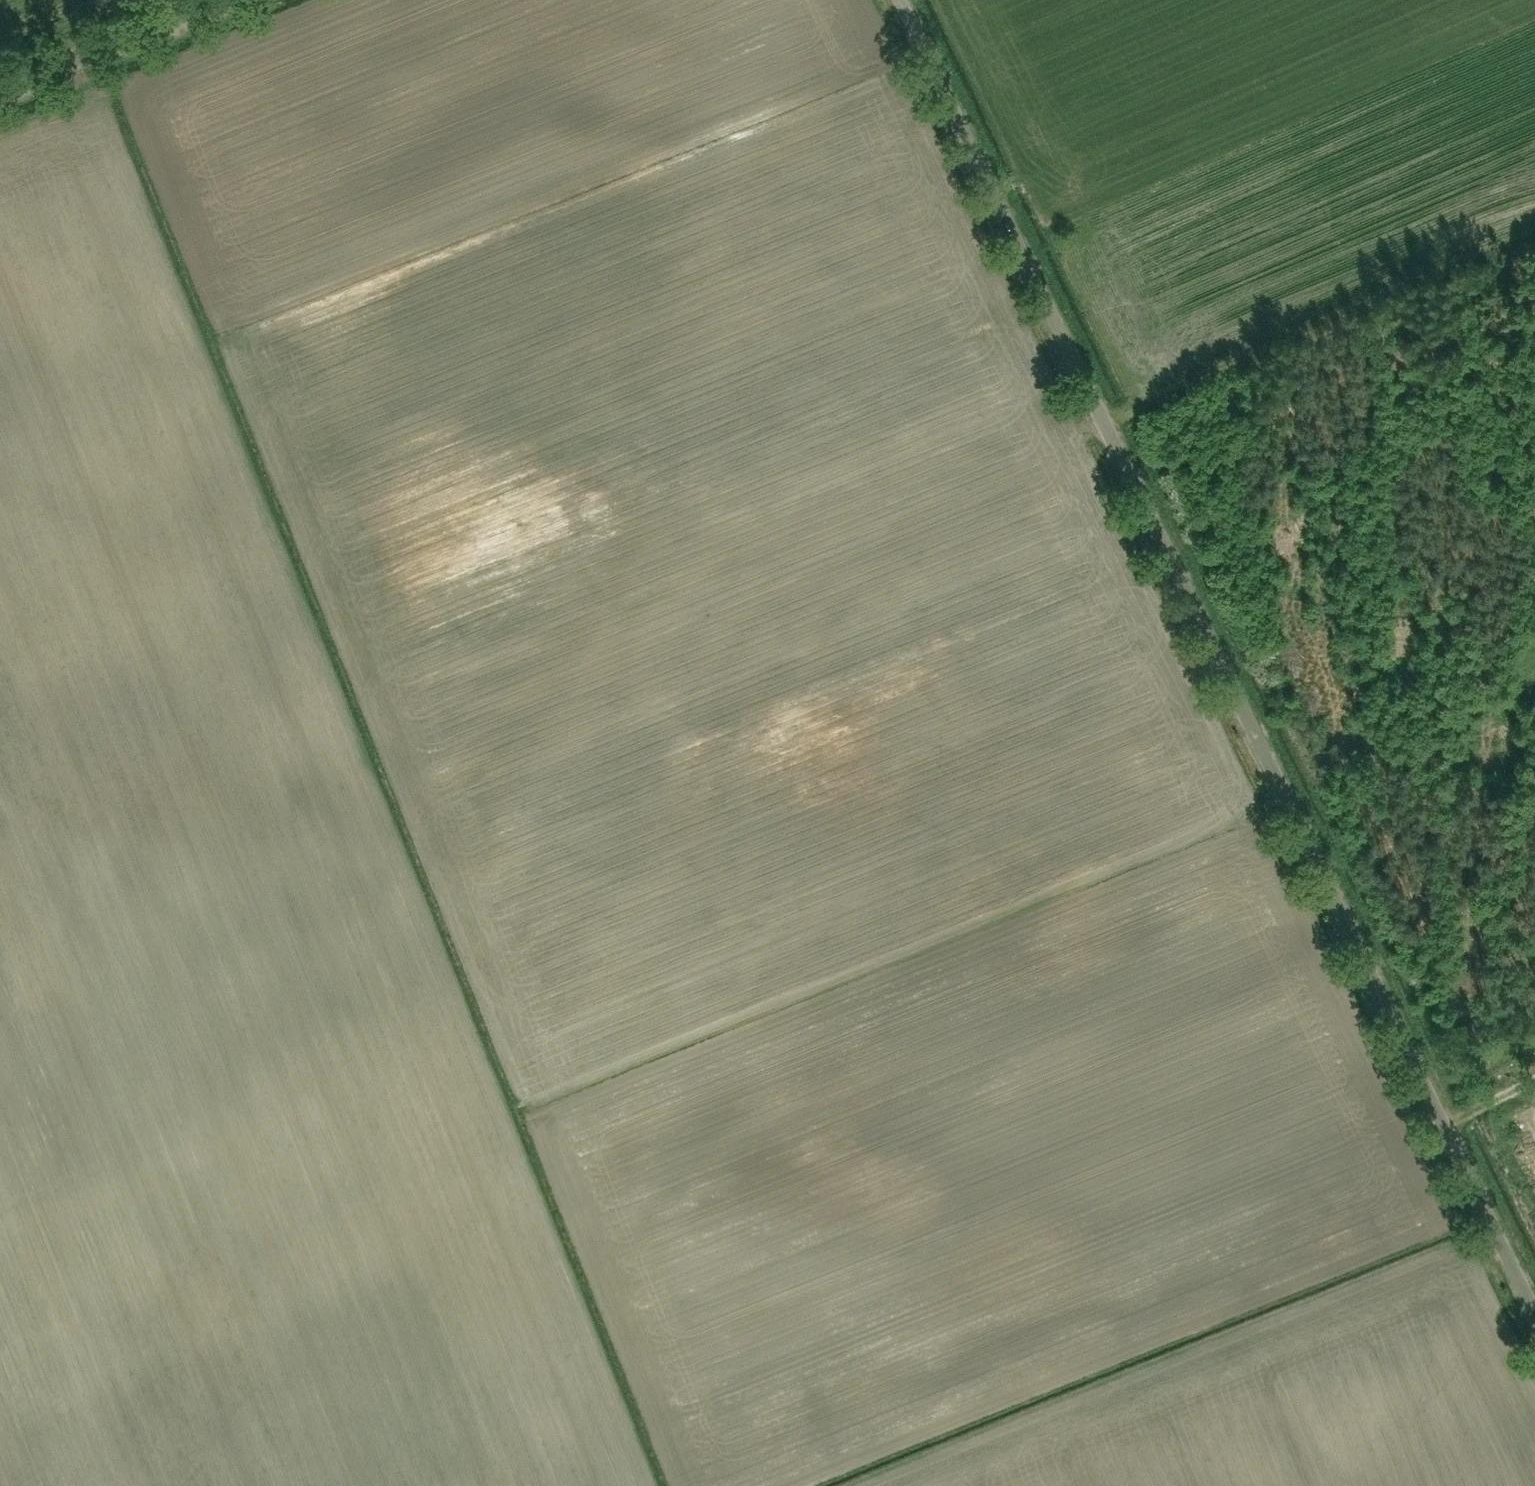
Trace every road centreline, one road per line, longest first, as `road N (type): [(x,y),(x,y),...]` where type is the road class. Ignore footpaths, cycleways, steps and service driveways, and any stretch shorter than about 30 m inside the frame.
road 1 (unclassified): [(1534,1313),(905,0)]
road 2 (unclassified): [(0,95),(232,0)]

